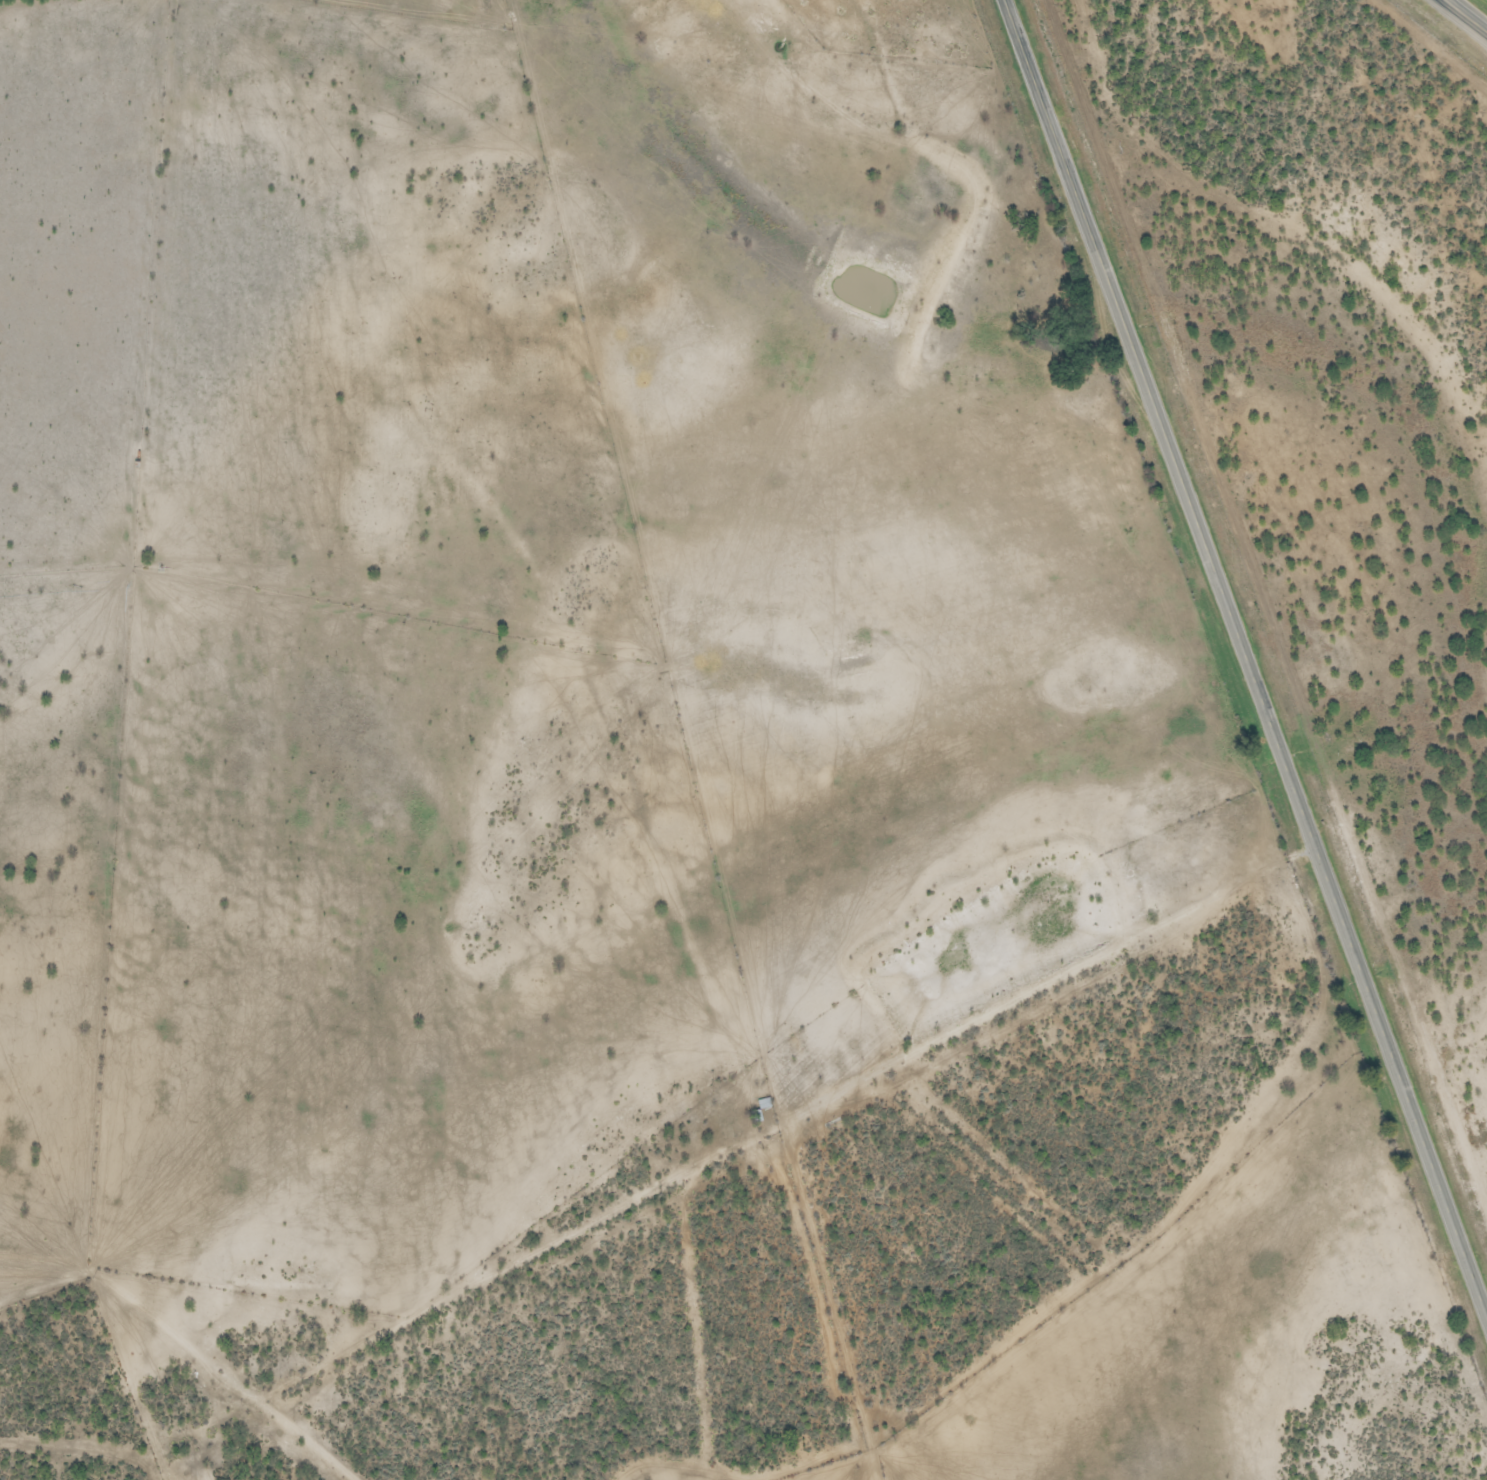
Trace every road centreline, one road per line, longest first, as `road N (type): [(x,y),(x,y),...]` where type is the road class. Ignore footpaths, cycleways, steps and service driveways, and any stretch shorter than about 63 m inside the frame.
road 1 (tertiary): [(1486,1326),(1008,0)]

